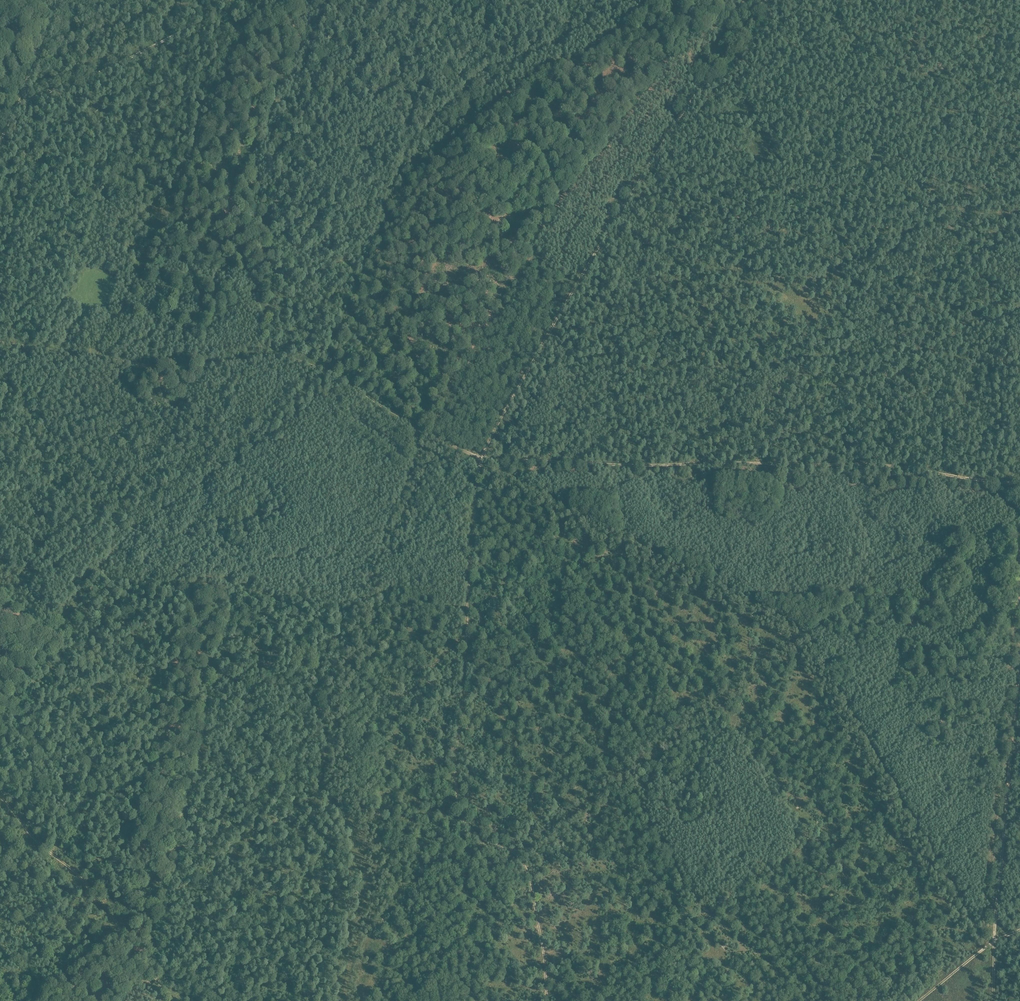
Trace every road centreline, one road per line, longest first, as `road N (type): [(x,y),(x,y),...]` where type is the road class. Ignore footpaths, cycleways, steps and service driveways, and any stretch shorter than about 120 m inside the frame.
road 1 (track): [(477,460),(456,768),(473,831),(525,864),(536,892),(548,1000)]
road 2 (track): [(477,460),(850,464),(1019,483)]
road 3 (track): [(764,0),(652,158),(477,460)]
road 4 (track): [(0,342),(158,363),(304,359),(477,460)]
road 5 (track): [(345,1000),(360,853),(320,784),(321,726),(348,700),(401,696),(468,633)]
road 6 (track): [(1019,672),(994,940)]
road 7 (track): [(171,1000),(92,889),(0,797)]
road 8 (track): [(16,102),(160,46),(230,0)]
road 9 (track): [(0,146),(55,0)]

